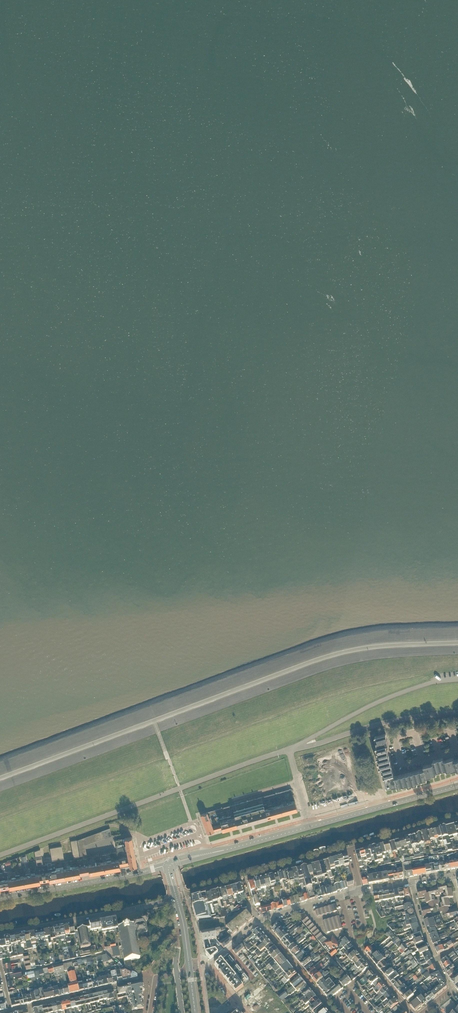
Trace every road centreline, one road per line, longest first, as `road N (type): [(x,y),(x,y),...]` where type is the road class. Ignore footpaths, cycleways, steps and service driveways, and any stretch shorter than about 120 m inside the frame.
road 1 (secondary): [(170,865),(457,784)]
road 2 (residential): [(177,898),(0,933)]
road 3 (residential): [(177,898),(350,850)]
road 4 (tertiary): [(0,898),(170,865)]
road 5 (residential): [(145,979),(108,953),(24,973),(21,958),(0,962)]

